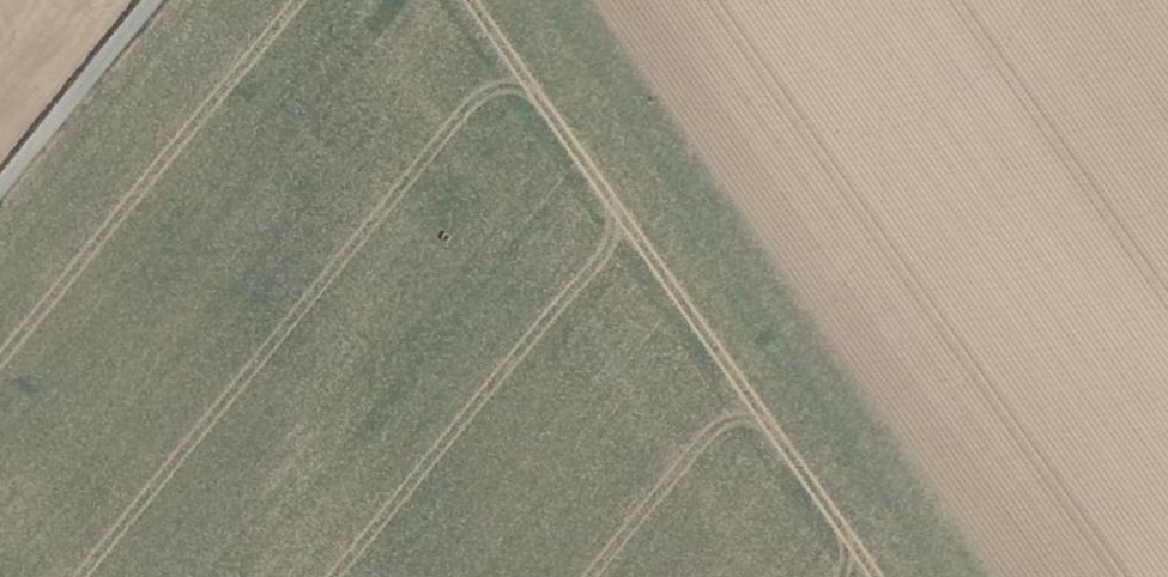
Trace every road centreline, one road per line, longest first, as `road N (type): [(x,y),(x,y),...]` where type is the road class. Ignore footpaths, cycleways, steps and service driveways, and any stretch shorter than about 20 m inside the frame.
road 1 (track): [(152,0),(0,185)]

